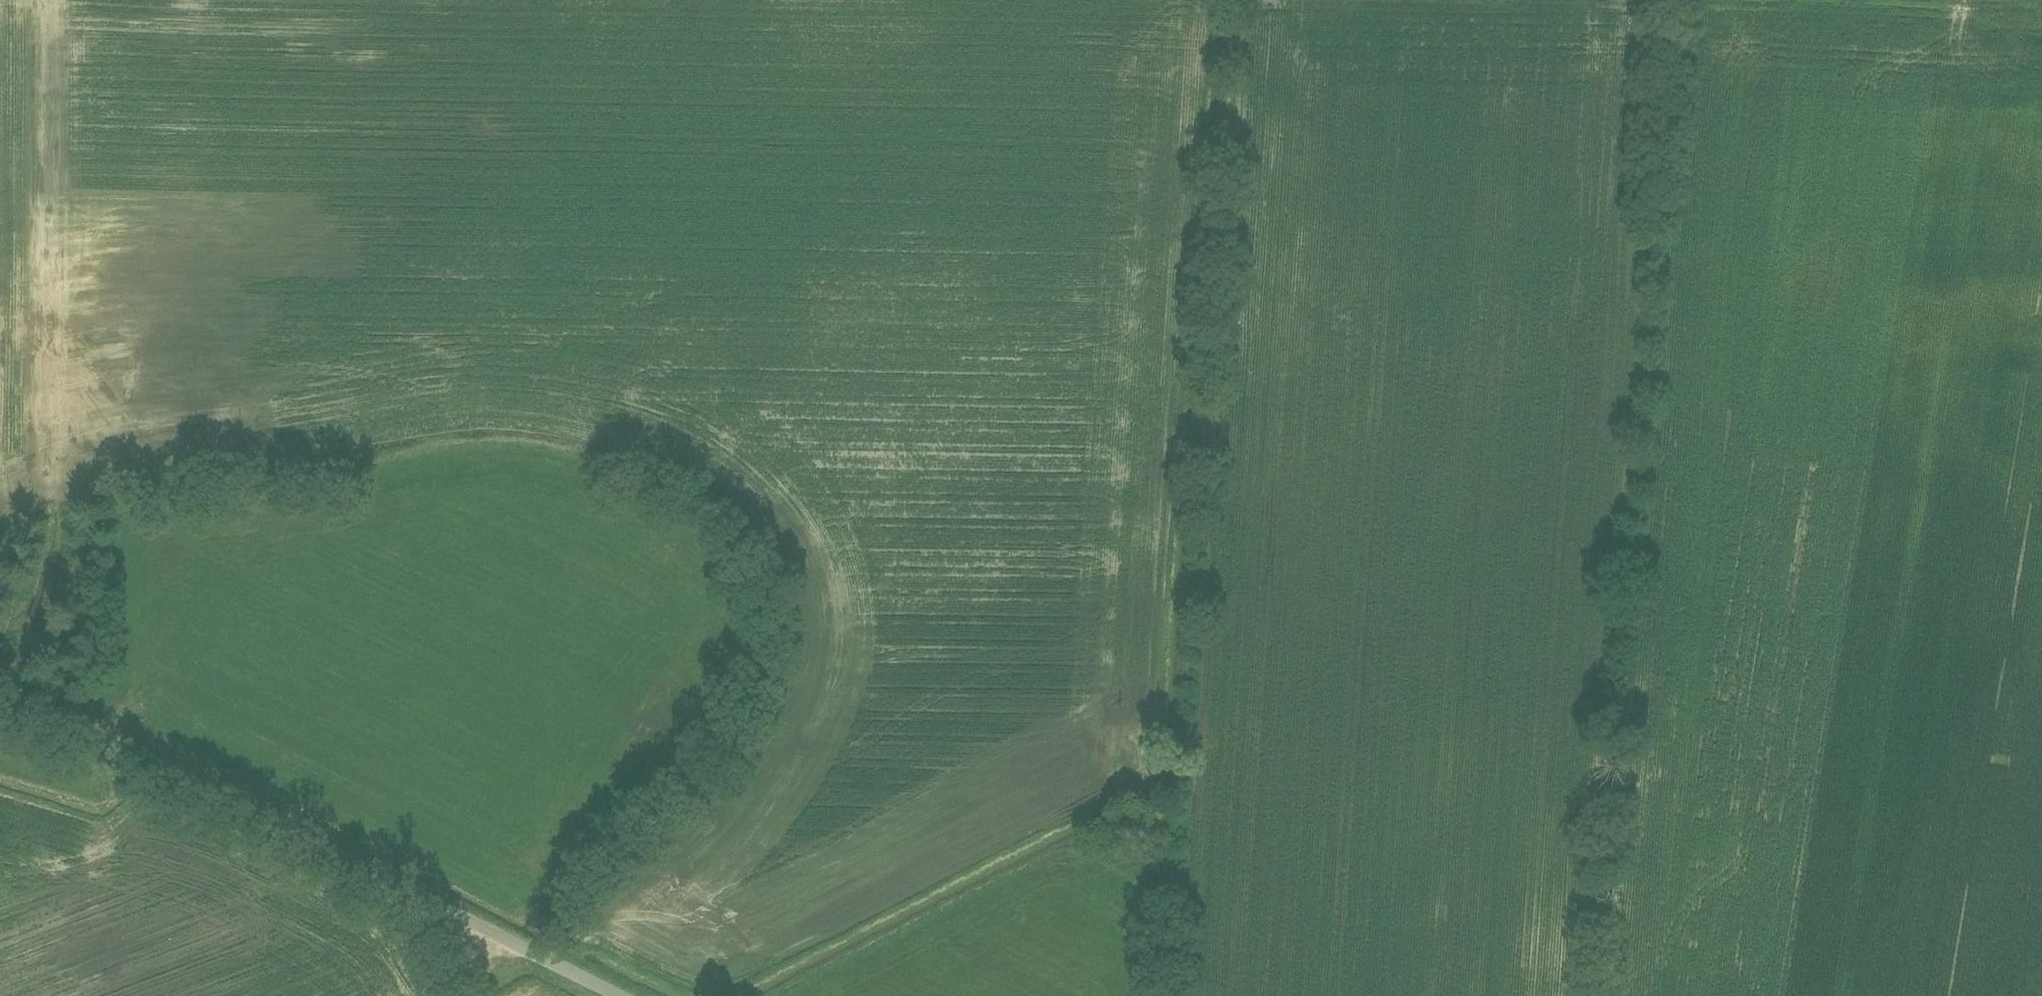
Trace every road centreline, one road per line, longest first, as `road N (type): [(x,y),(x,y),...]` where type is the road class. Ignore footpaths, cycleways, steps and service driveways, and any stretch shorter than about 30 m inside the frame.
road 1 (residential): [(635,995),(0,680)]
road 2 (track): [(402,879),(456,995)]

